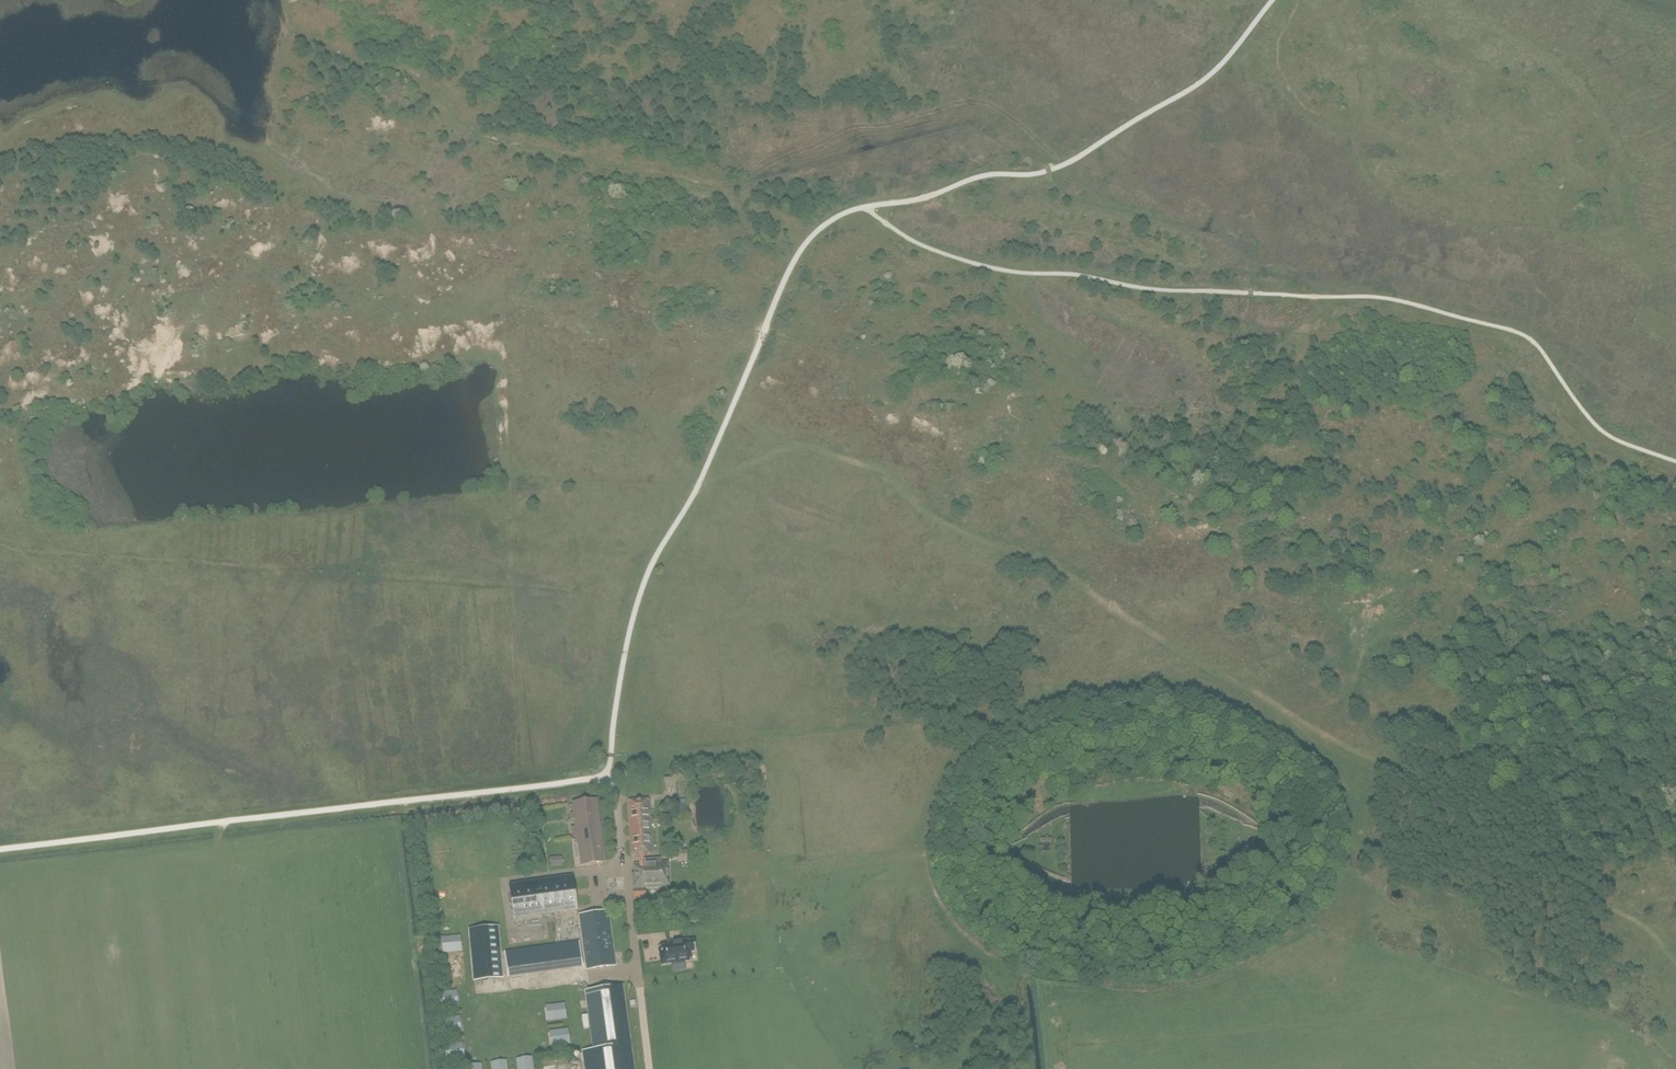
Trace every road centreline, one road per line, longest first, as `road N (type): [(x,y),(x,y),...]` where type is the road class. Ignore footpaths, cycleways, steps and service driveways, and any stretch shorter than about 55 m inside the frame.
road 1 (residential): [(639,987),(620,800),(604,777)]

